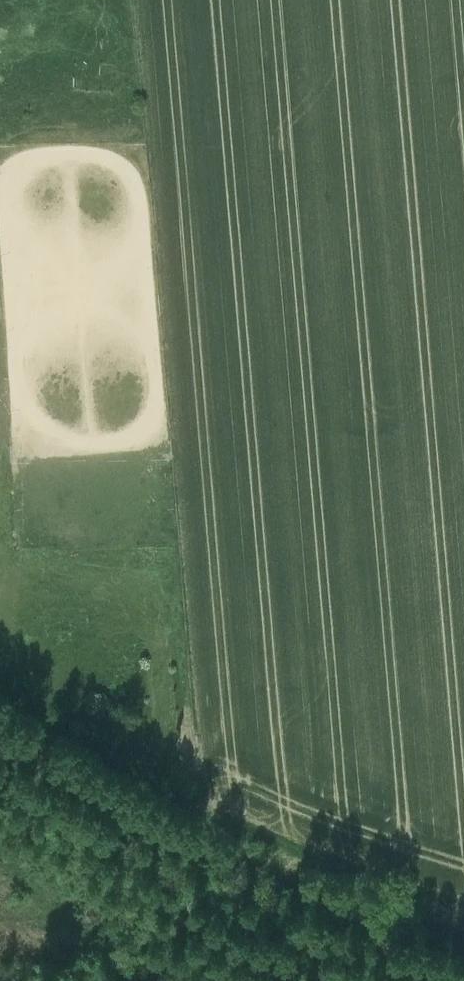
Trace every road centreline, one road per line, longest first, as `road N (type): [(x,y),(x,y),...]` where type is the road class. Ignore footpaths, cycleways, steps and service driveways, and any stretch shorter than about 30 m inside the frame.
road 1 (track): [(463,904),(168,803)]

